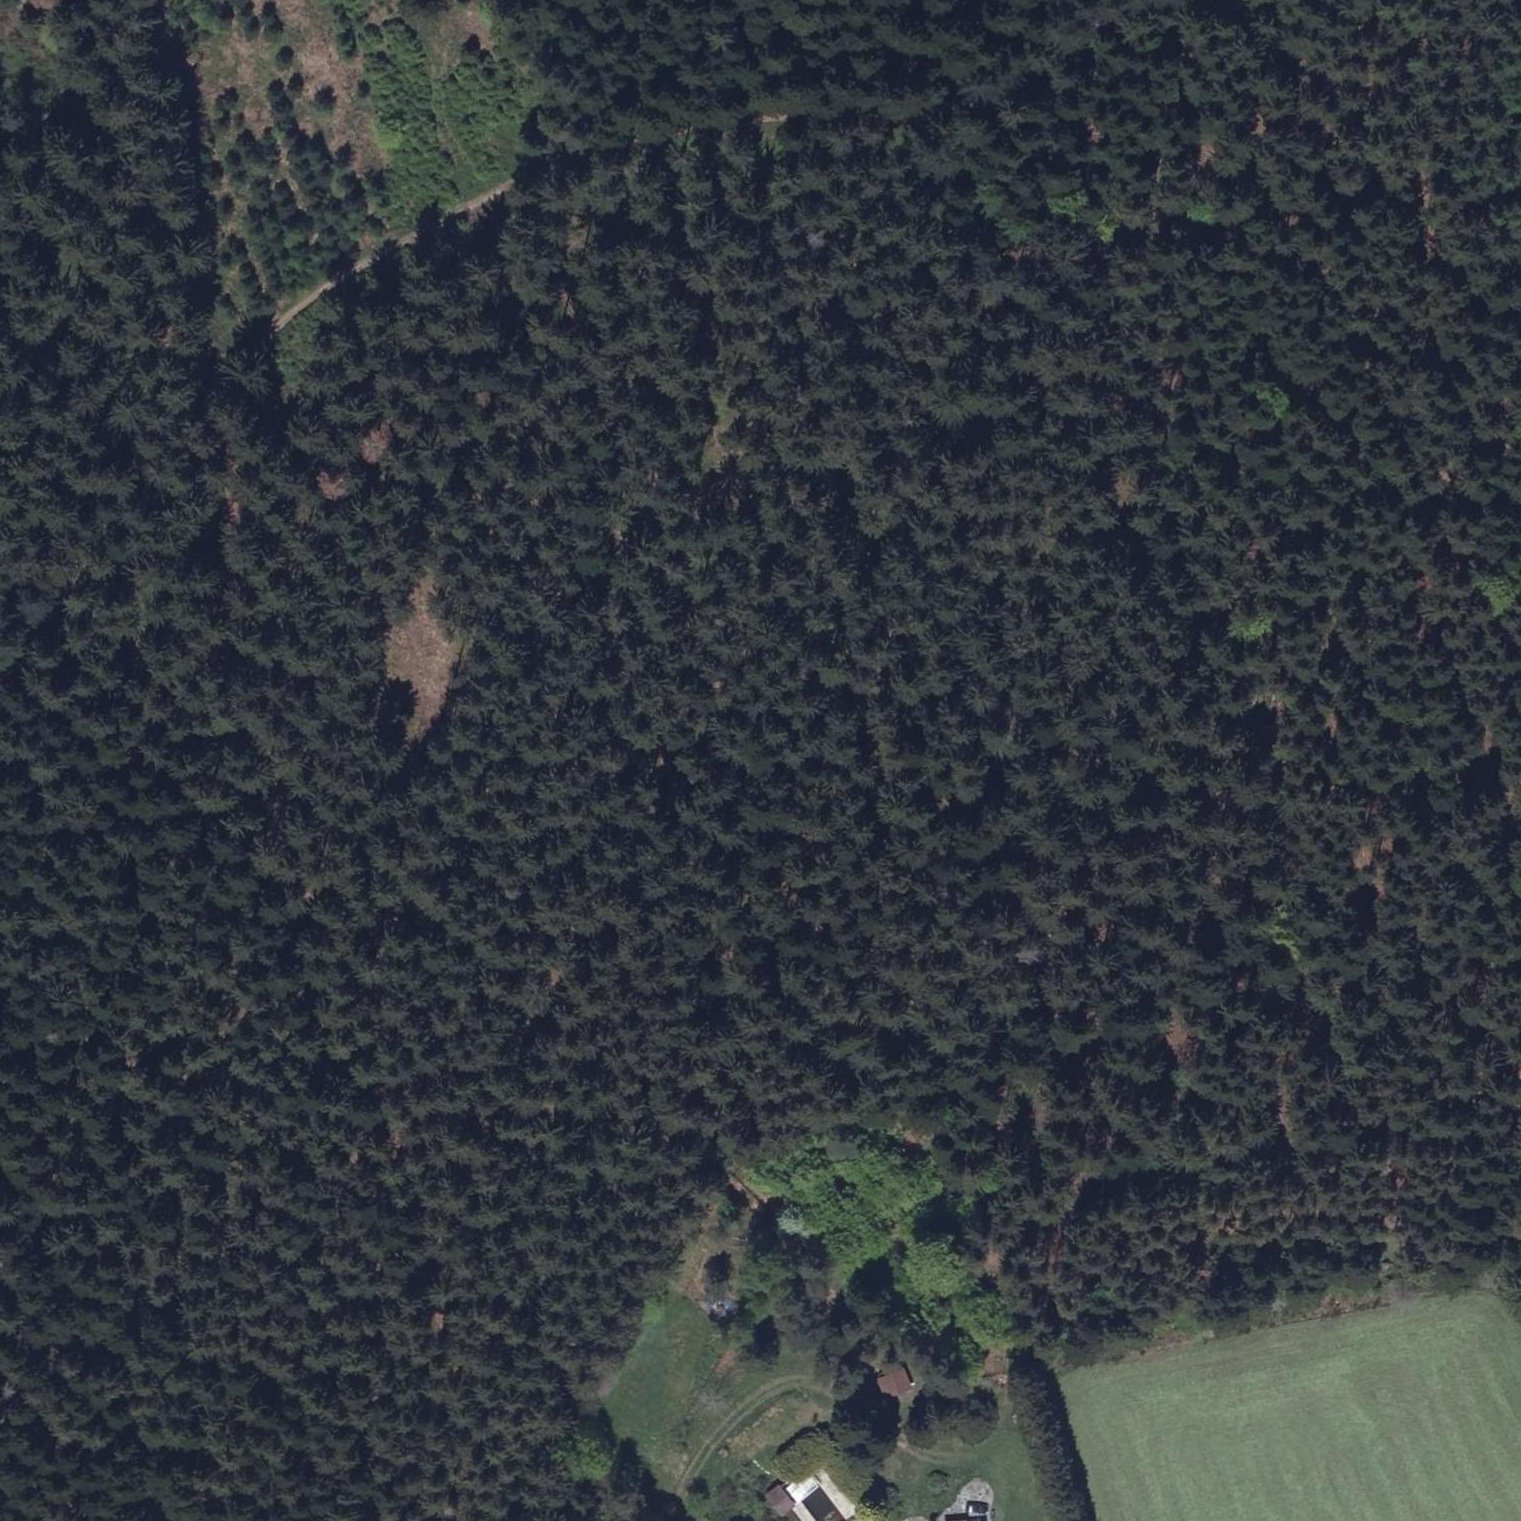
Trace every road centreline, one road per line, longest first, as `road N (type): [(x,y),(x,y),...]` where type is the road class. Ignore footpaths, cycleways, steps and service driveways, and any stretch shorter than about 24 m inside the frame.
road 1 (track): [(1232,0),(1099,37),(959,111),(636,142),(385,248),(223,384),(0,671)]
road 2 (track): [(1520,302),(1253,0)]
road 3 (track): [(223,384),(139,0)]

